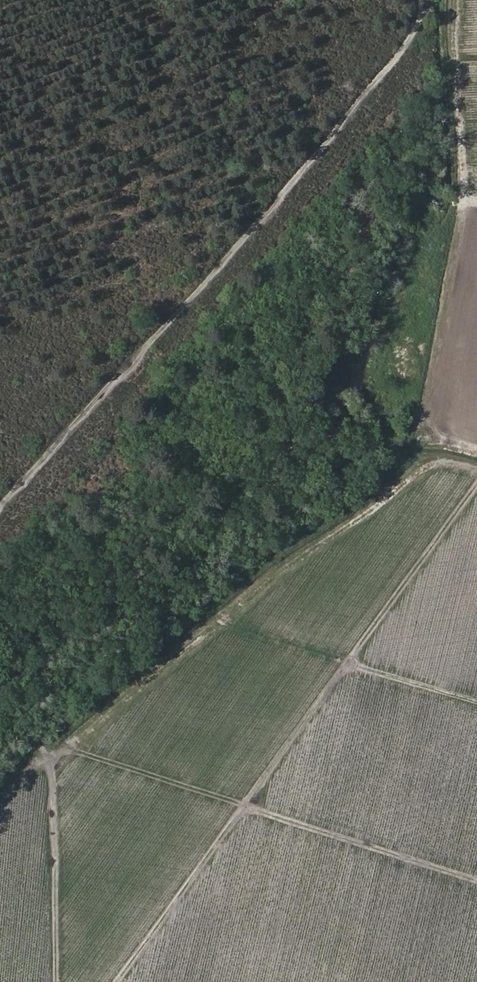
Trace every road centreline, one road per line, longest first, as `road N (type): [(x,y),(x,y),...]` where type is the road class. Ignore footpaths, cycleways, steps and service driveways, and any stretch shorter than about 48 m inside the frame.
road 1 (track): [(476,458),(447,456),(413,469),(166,671),(50,748)]
road 2 (track): [(50,748),(58,981)]
road 3 (track): [(476,199),(457,61),(461,0)]
road 4 (track): [(476,307),(460,421),(463,438),(476,445)]

